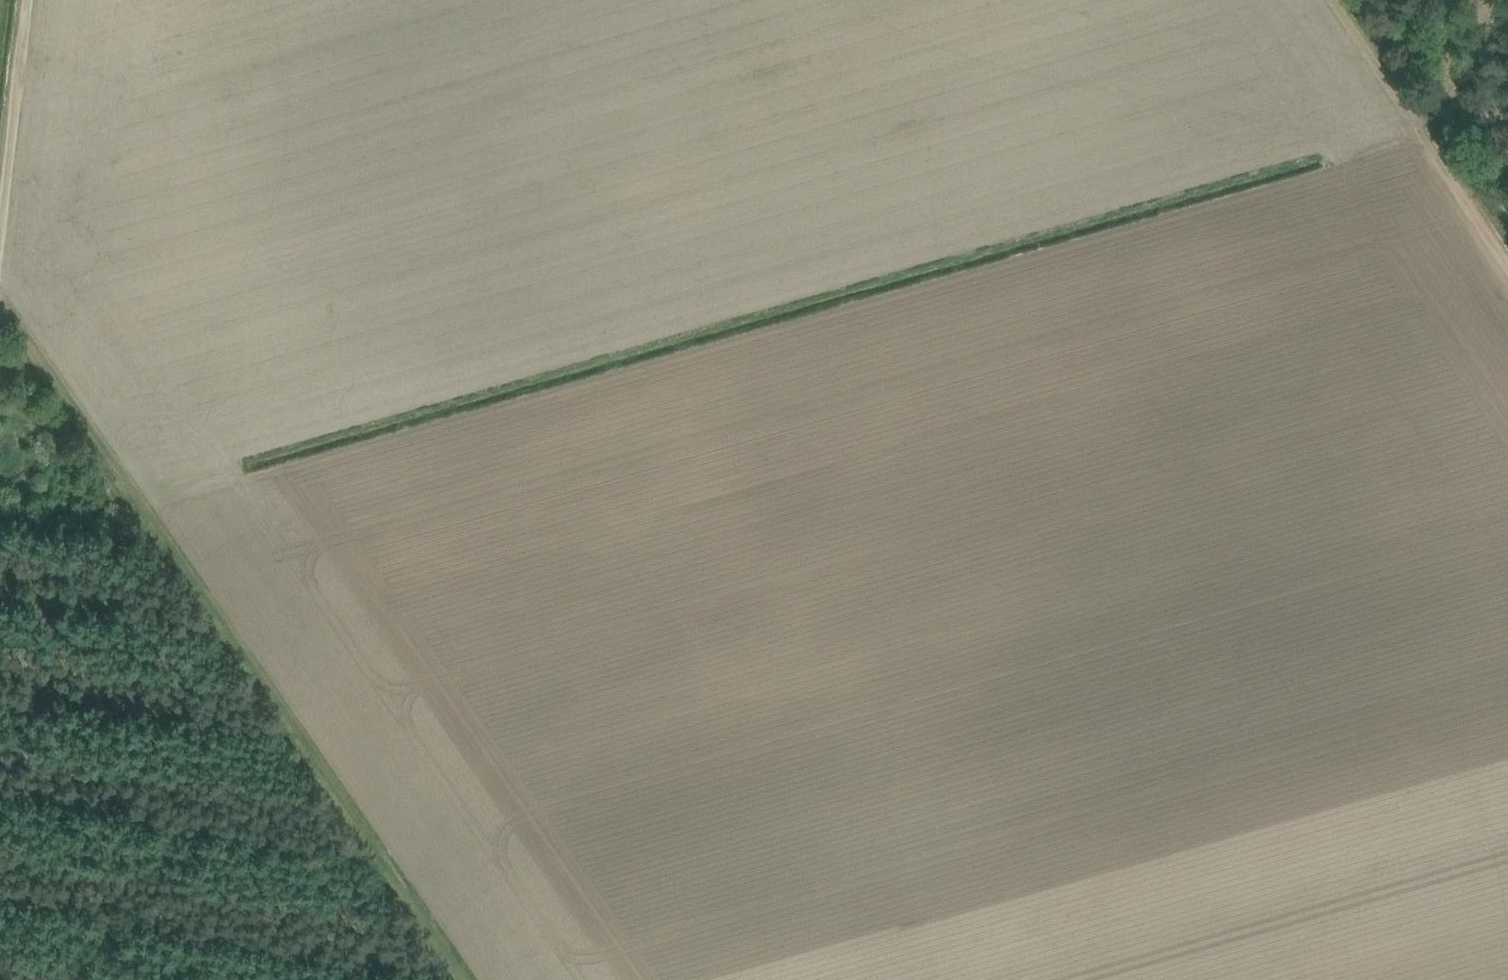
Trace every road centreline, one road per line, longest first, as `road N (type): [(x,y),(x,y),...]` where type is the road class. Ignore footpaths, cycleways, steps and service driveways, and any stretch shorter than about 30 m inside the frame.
road 1 (track): [(24,0),(0,186)]

